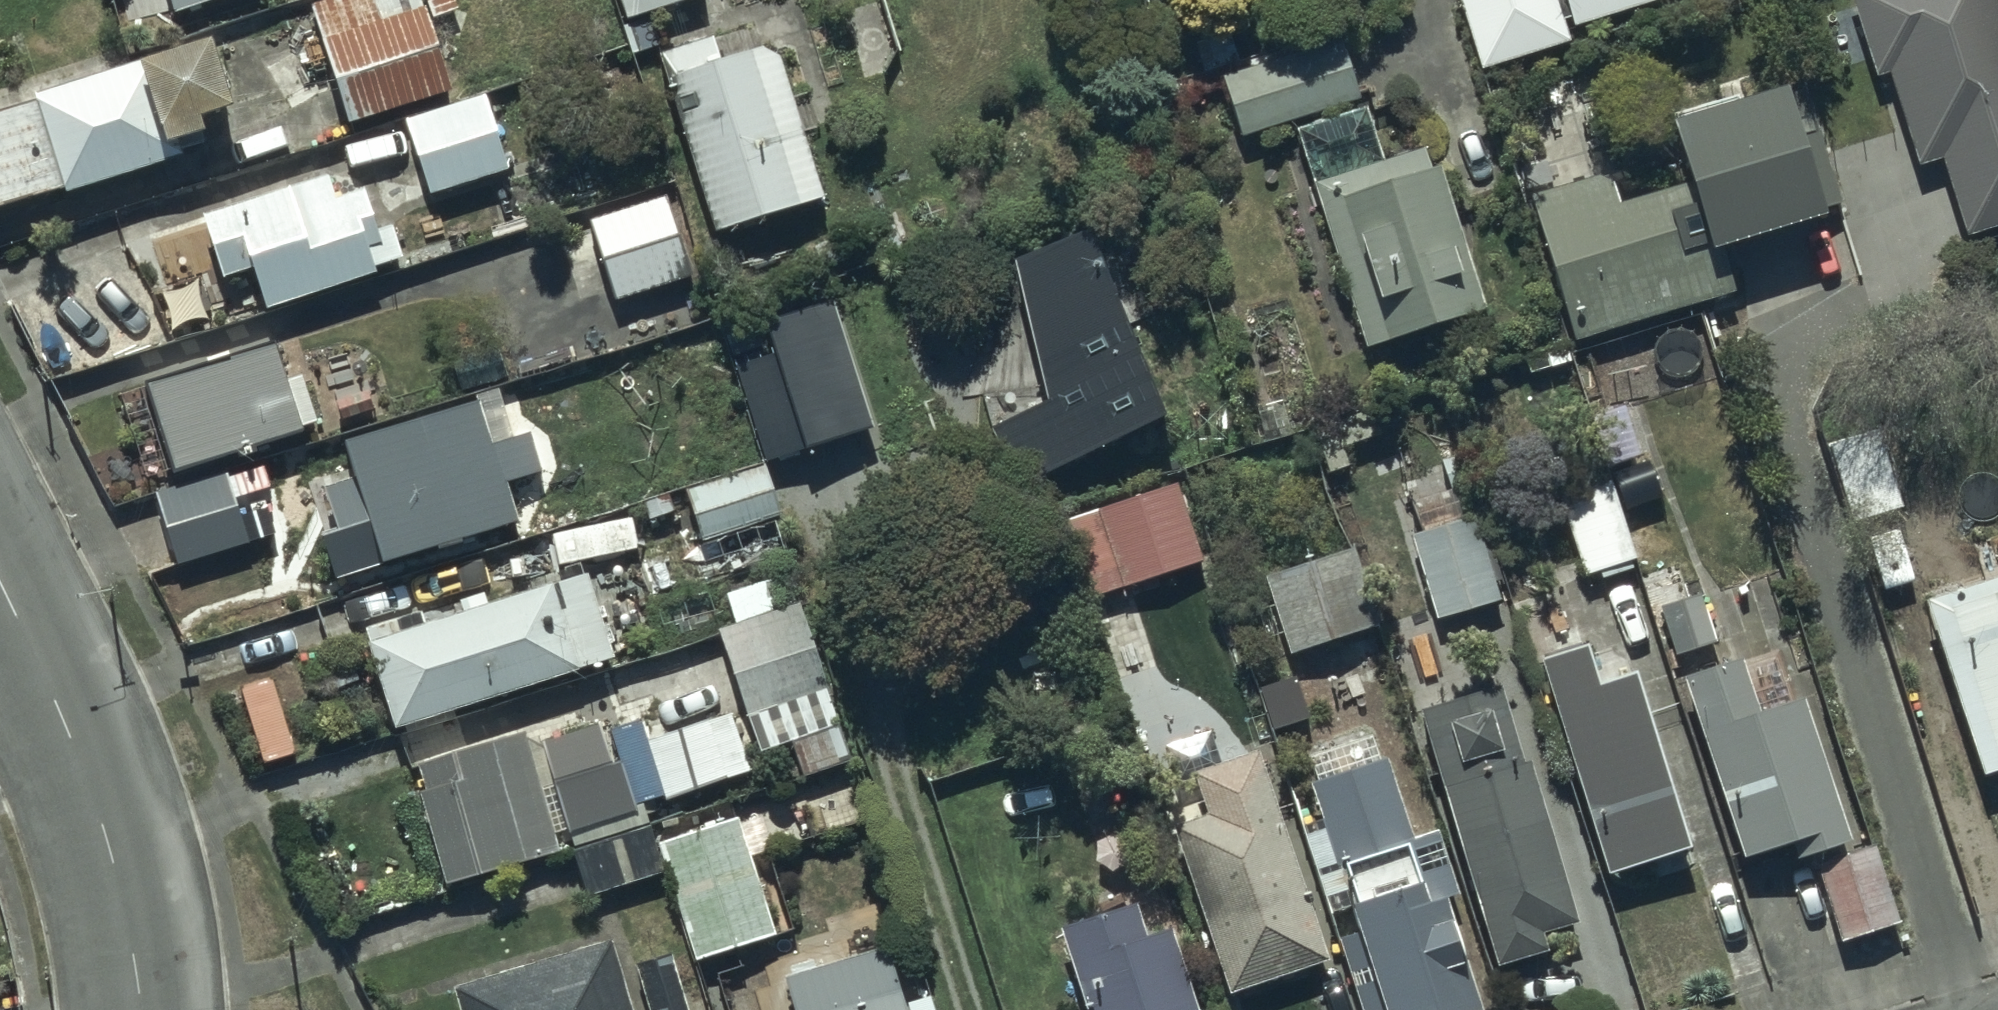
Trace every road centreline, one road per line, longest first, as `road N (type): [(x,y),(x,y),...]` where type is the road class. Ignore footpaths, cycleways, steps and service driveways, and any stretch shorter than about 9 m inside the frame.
road 1 (tertiary): [(0,578),(103,824),(140,1009)]

